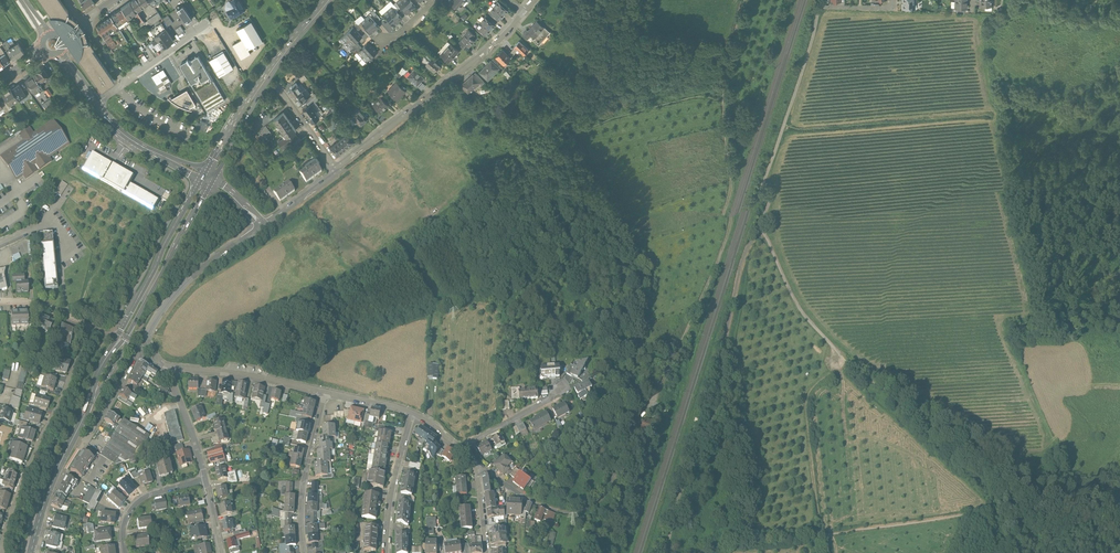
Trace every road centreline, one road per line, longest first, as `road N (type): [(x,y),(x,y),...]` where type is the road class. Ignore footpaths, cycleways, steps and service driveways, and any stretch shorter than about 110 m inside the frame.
road 1 (primary): [(31,552),(96,375),(206,177)]
road 2 (track): [(668,354),(729,218),(724,116),(751,0)]
road 3 (residential): [(0,299),(27,299),(89,324),(20,486),(3,552)]
road 4 (track): [(822,518),(990,494),(1116,552)]
road 5 (residential): [(662,397),(649,393),(610,475),(581,504),(547,502),(479,462)]
road 6 (residential): [(335,172),(523,15)]
road 7 (primary): [(206,177),(258,86),(328,0)]
road 8 (track): [(760,210),(739,259),(712,411)]
road 9 (track): [(821,25),(760,210)]
road 10 (track): [(712,411),(729,419),(751,518),(822,518)]
road 11 (residential): [(304,552),(303,485),(325,390)]
road 12 (residential): [(146,333),(184,281),(262,222)]
road 13 (residential): [(325,390),(165,364)]
road 14 (track): [(837,340),(760,210)]
road 15 (track): [(712,411),(681,479),(664,552)]
road 16 (residential): [(386,552),(413,413)]
road 17 (primary): [(94,104),(131,138),(206,177)]
road 18 (residential): [(125,552),(126,516),(141,497),(206,478)]
road 19 (residential): [(206,478),(165,364)]
road 20 (residential): [(457,443),(561,381)]

